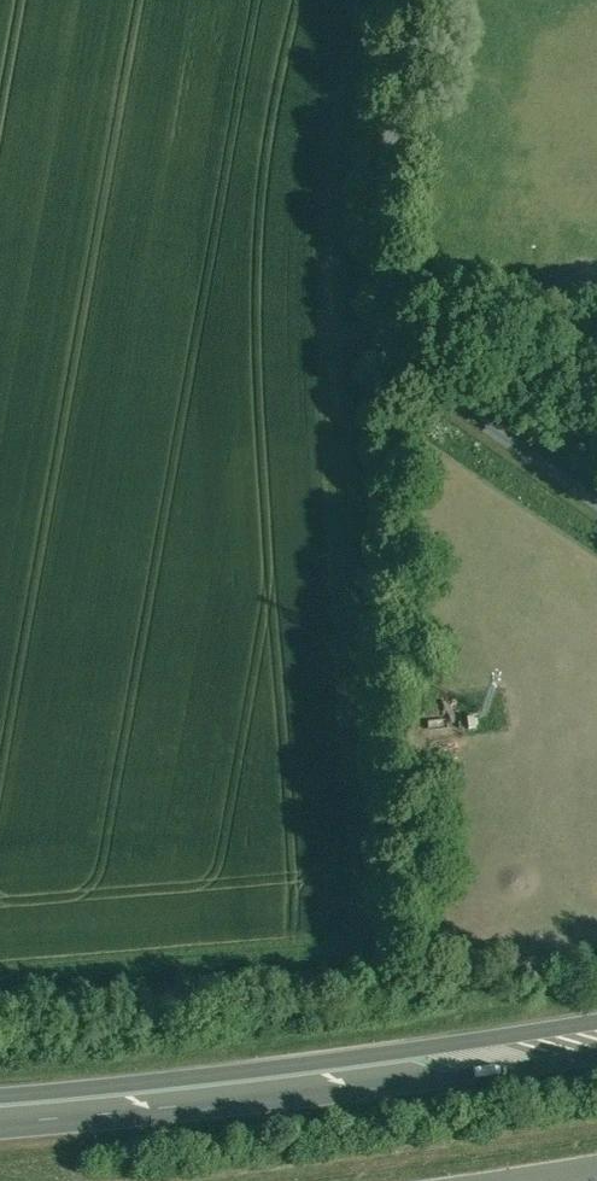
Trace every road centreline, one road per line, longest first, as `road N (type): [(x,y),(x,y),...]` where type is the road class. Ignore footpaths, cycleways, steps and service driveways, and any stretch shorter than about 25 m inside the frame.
road 1 (trunk): [(596,1038),(416,1070),(0,1113)]

